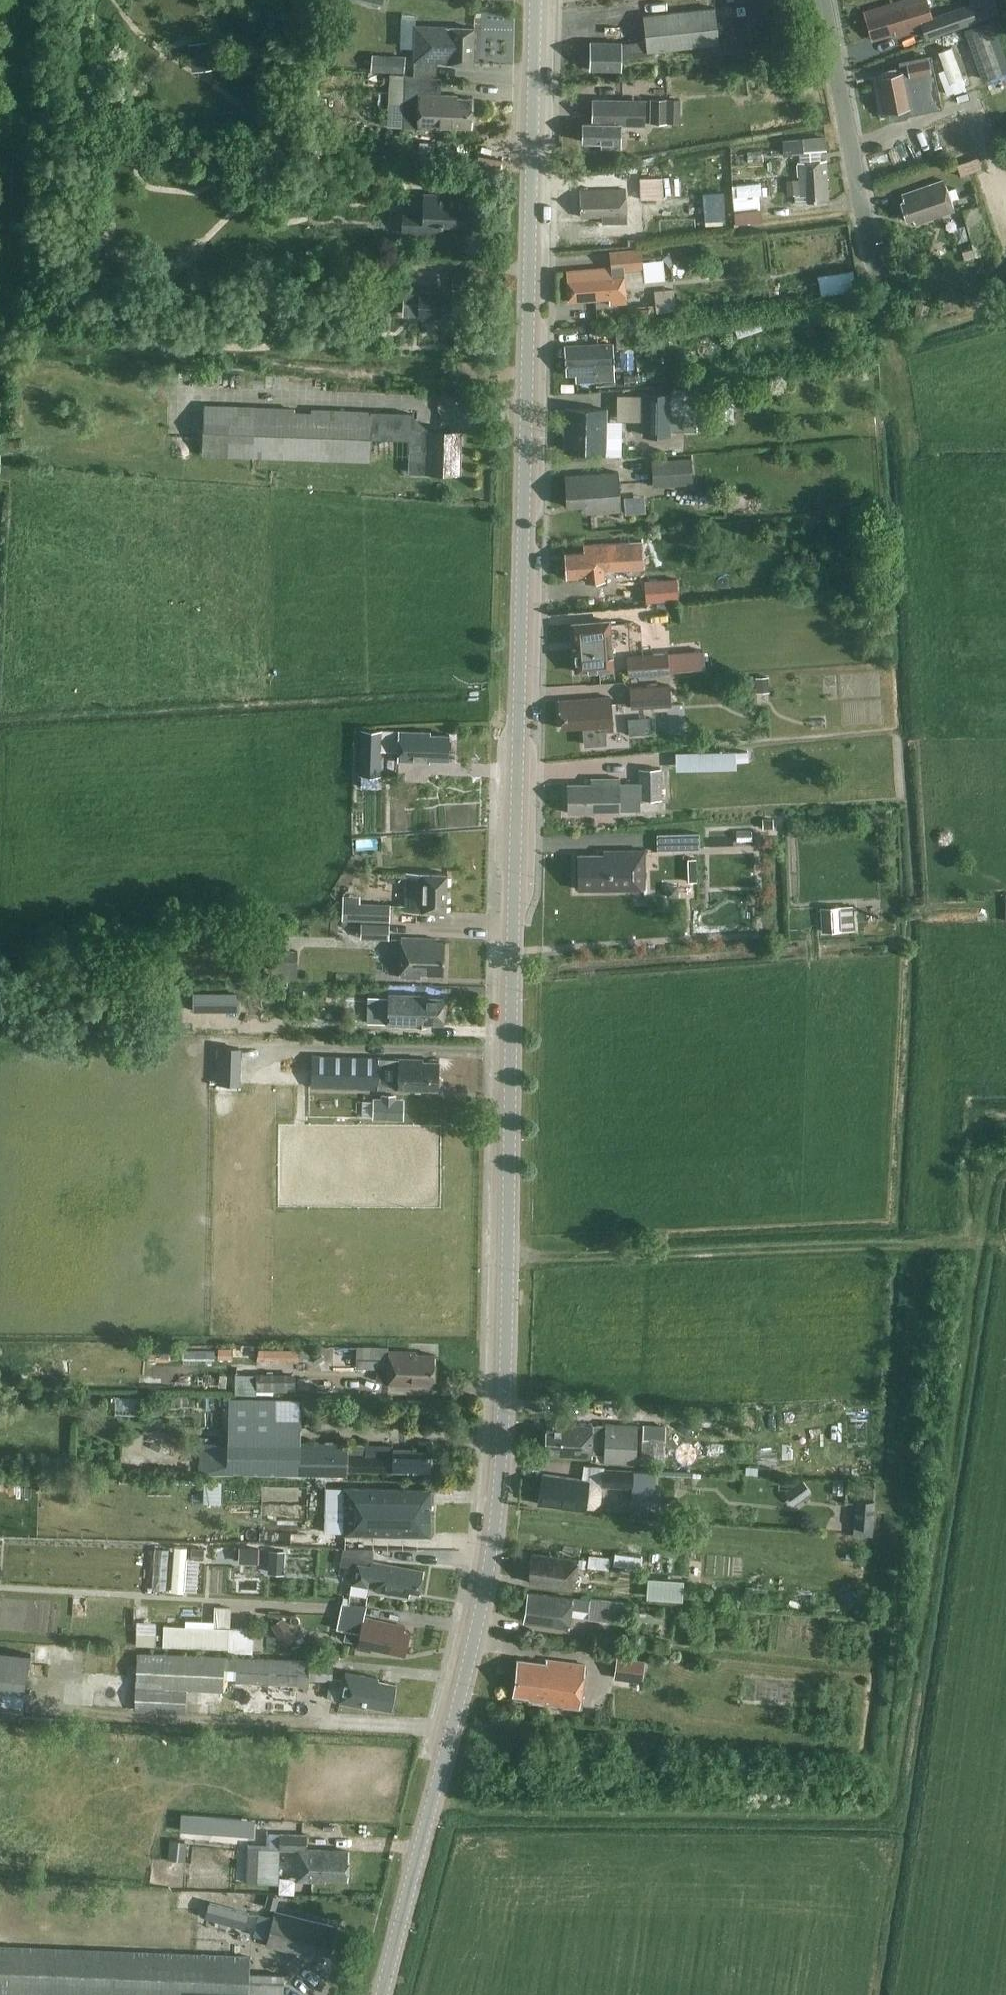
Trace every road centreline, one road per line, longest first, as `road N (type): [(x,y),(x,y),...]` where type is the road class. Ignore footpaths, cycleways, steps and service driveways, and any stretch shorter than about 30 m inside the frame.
road 1 (tertiary): [(387,1994),(489,1574),(505,1410),(539,0)]
road 2 (residential): [(876,283),(826,0)]

